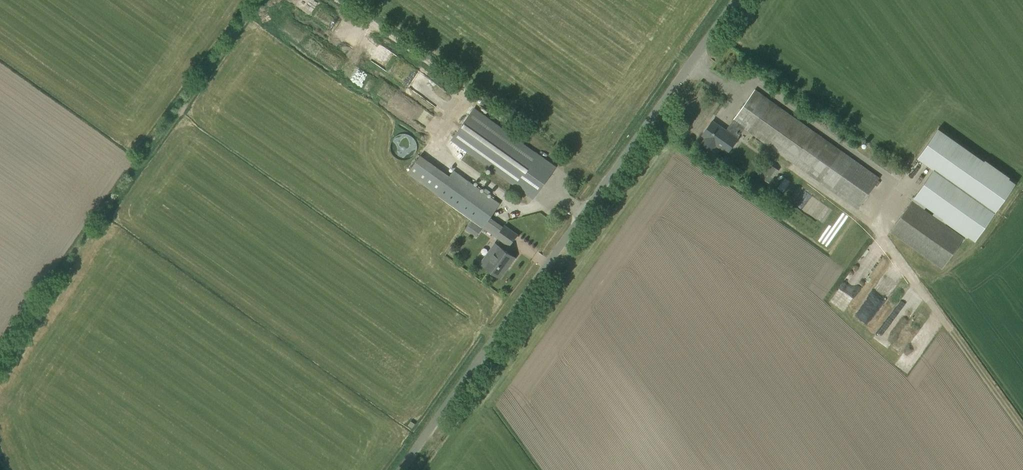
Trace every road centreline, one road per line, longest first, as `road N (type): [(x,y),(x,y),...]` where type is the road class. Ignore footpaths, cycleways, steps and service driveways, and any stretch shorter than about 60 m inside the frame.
road 1 (unclassified): [(401,469),(735,0)]

